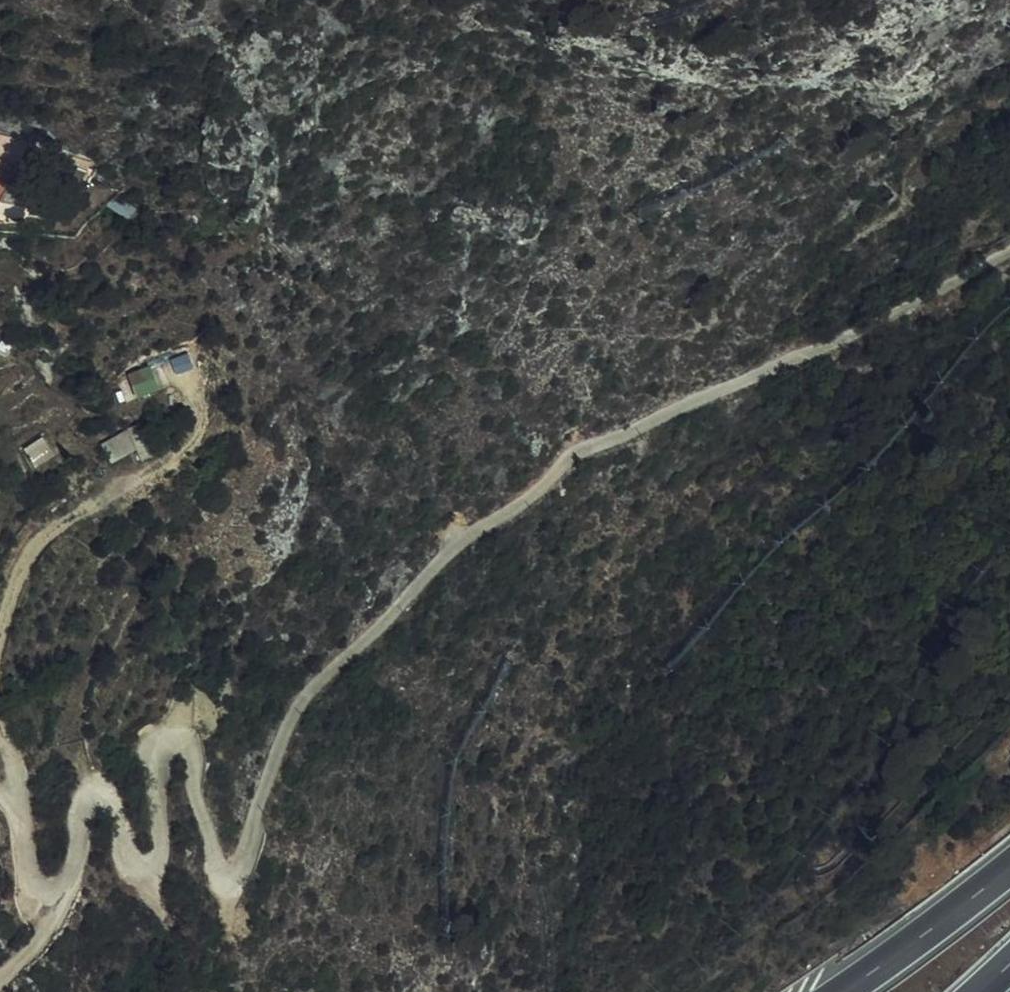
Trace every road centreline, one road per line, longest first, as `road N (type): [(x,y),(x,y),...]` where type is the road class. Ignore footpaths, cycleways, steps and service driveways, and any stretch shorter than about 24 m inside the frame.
road 1 (track): [(55,909),(75,860),(82,800),(93,793),(113,807),(125,863),(144,873),(161,859),(152,761),(166,738),(188,750),(215,863),(226,873),(241,867),(297,702),(457,547),(610,437),(1009,252)]
road 2 (track): [(0,644),(18,576),(47,539),(182,450),(198,429),(195,395)]
road 3 (motorway): [(1009,866),(842,991)]
road 4 (track): [(55,909),(37,905),(14,805),(0,792)]

